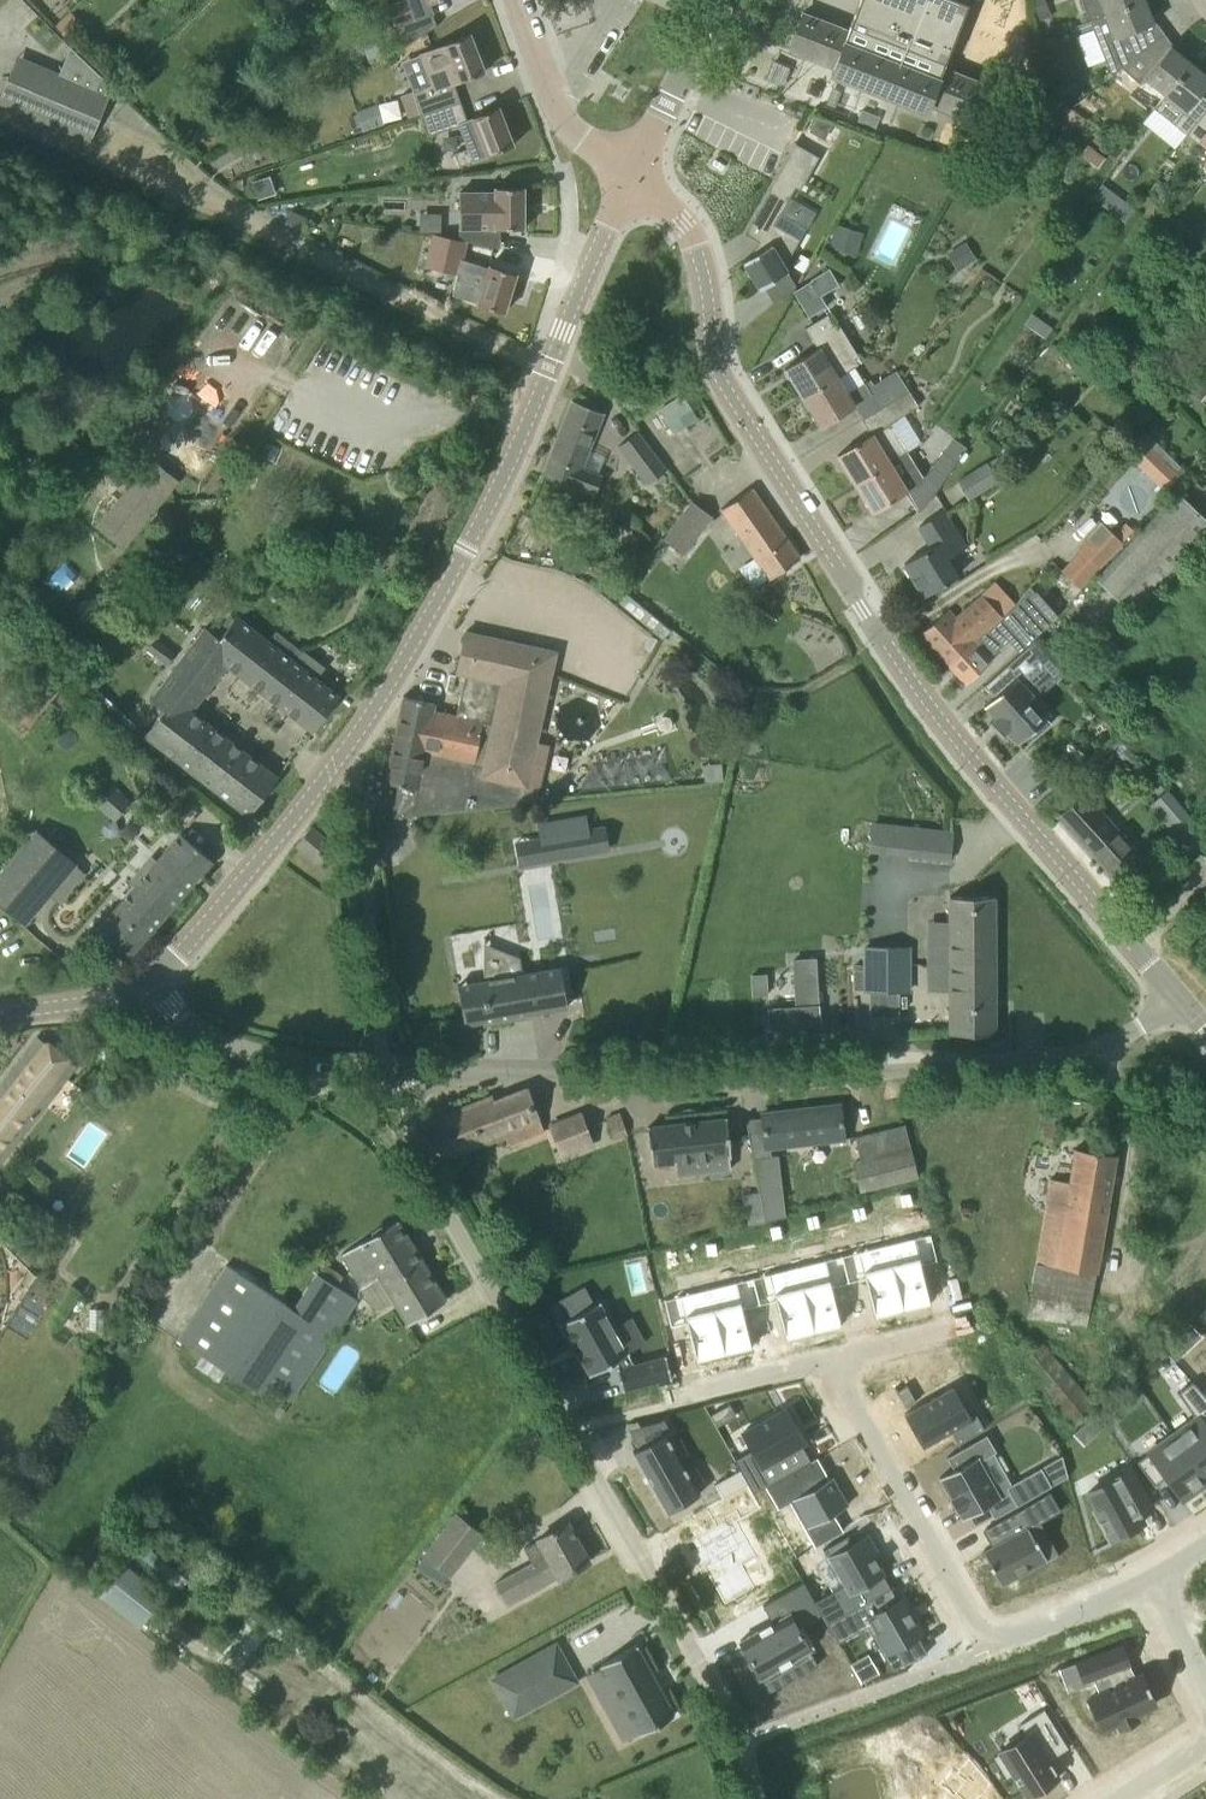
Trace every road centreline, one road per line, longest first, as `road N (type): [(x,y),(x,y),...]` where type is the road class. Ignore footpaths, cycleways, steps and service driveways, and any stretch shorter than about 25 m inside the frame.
road 1 (tertiary): [(1180,999),(950,730),(772,478),(714,358),(698,259),(673,212),(631,170)]
road 2 (tertiary): [(150,978),(333,764),(422,629),(582,286)]
road 3 (unclassified): [(756,1798),(738,1735),(413,1143),(408,1074)]
road 4 (unclassified): [(1180,999),(1131,1033),(1052,1056),(682,1076),(408,1074)]
road 5 (track): [(0,110),(546,370)]
road 6 (residential): [(827,1358),(978,1627),(995,1635),(1161,1572)]
road 7 (unclassified): [(408,1074),(296,1062),(216,1042),(183,1021),(150,978)]
road 8 (residential): [(631,170),(712,0)]
road 9 (residential): [(673,1396),(827,1358)]
road 10 (tertiary): [(0,1014),(74,1004),(150,978)]
road 11 (residential): [(827,1358),(968,1323)]
road 12 (residential): [(551,98),(590,67),(630,0)]
road 13 (tertiary): [(582,286),(631,170)]
road 14 (residential): [(1161,1572),(1205,1683)]

